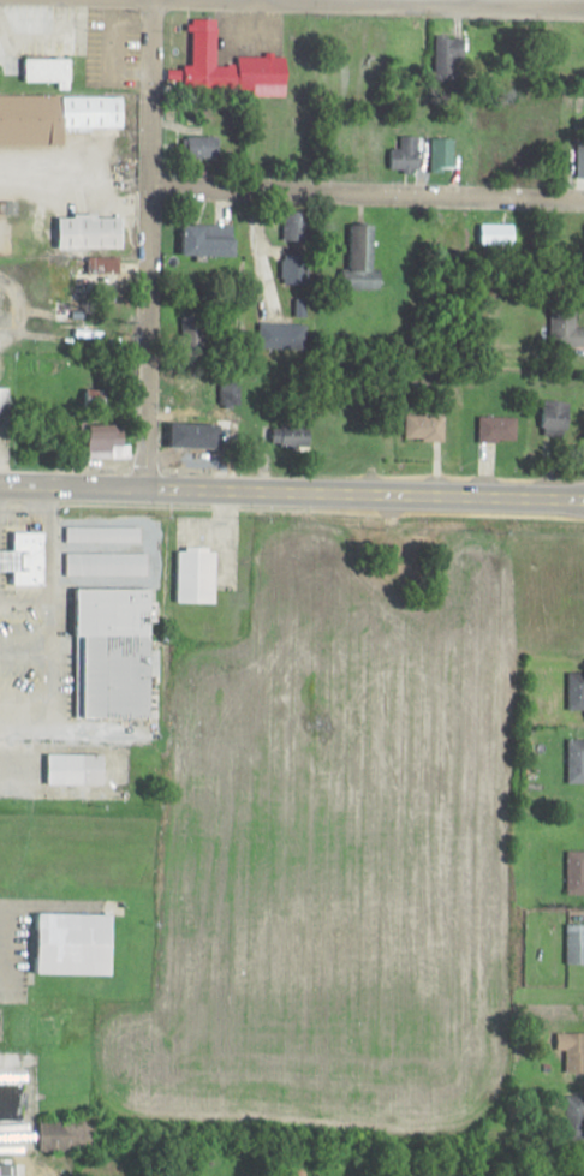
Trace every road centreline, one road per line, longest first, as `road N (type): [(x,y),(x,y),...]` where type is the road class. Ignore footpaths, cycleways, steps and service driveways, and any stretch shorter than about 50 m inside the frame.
road 1 (primary): [(0,488),(583,501)]
road 2 (residential): [(139,493),(148,0)]
road 3 (residential): [(583,202),(148,191)]
road 4 (residential): [(583,8),(286,0)]

